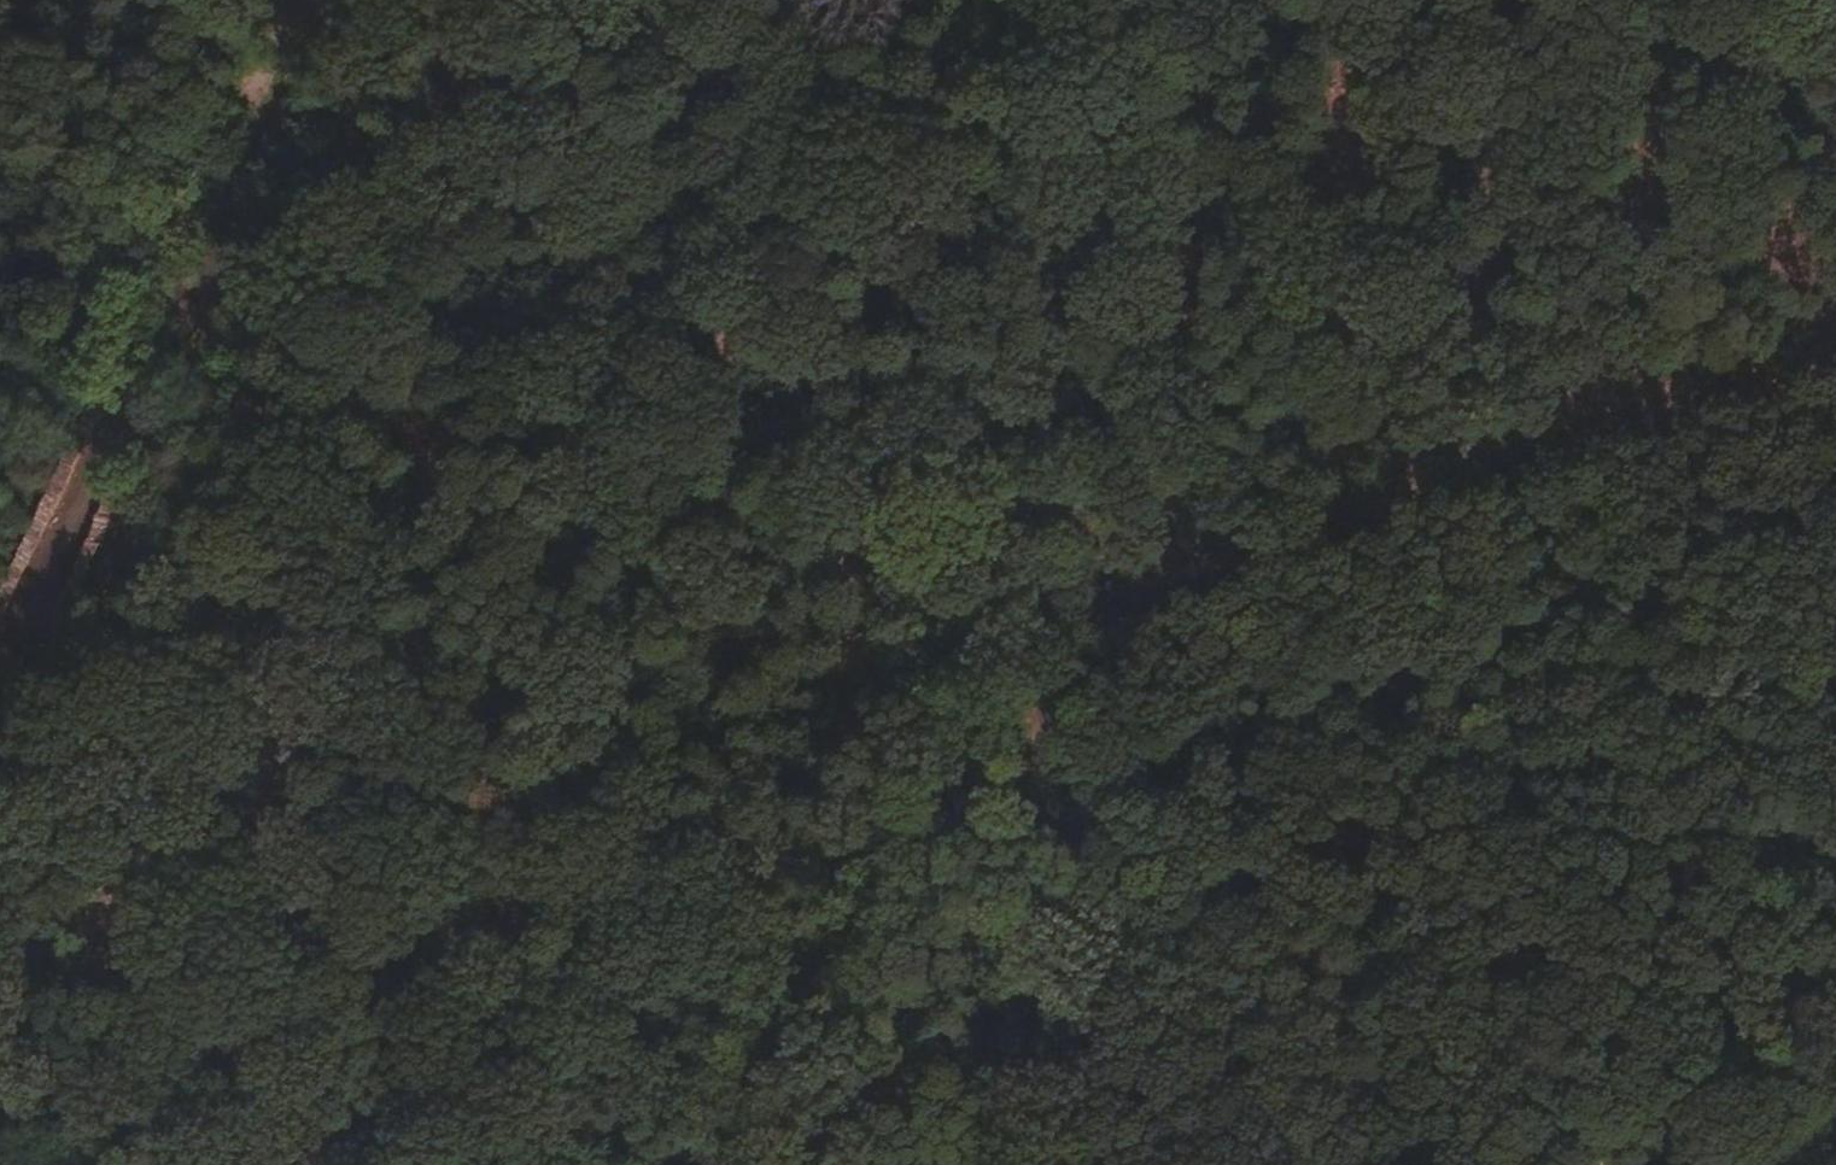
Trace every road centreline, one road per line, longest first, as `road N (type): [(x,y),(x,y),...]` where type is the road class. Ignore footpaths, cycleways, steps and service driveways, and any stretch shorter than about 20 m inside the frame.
road 1 (track): [(1033,1164),(1059,597),(1066,0)]
road 2 (track): [(0,676),(283,91),(383,0)]

